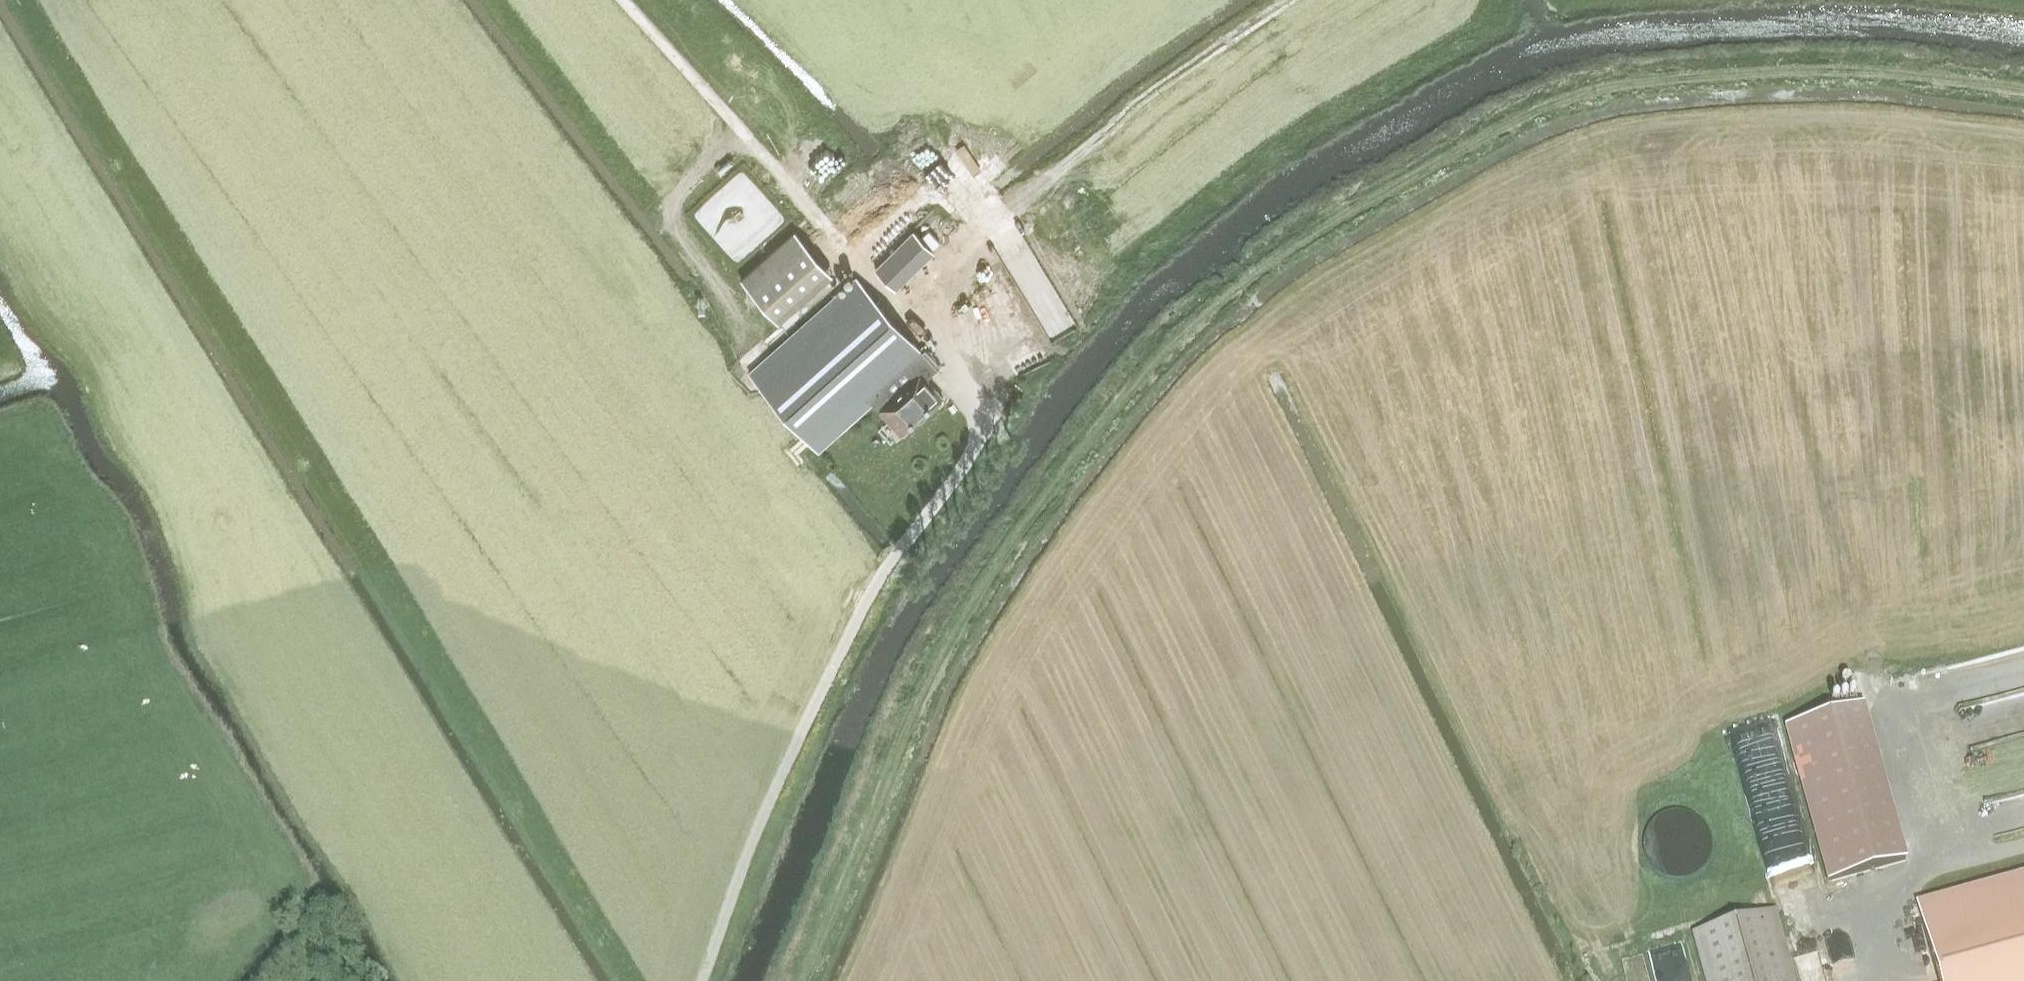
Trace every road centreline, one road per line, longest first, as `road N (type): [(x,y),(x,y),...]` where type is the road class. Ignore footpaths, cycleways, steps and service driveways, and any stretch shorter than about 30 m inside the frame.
road 1 (track): [(901,308),(1130,114),(1293,0)]
road 2 (track): [(814,212),(622,0)]

